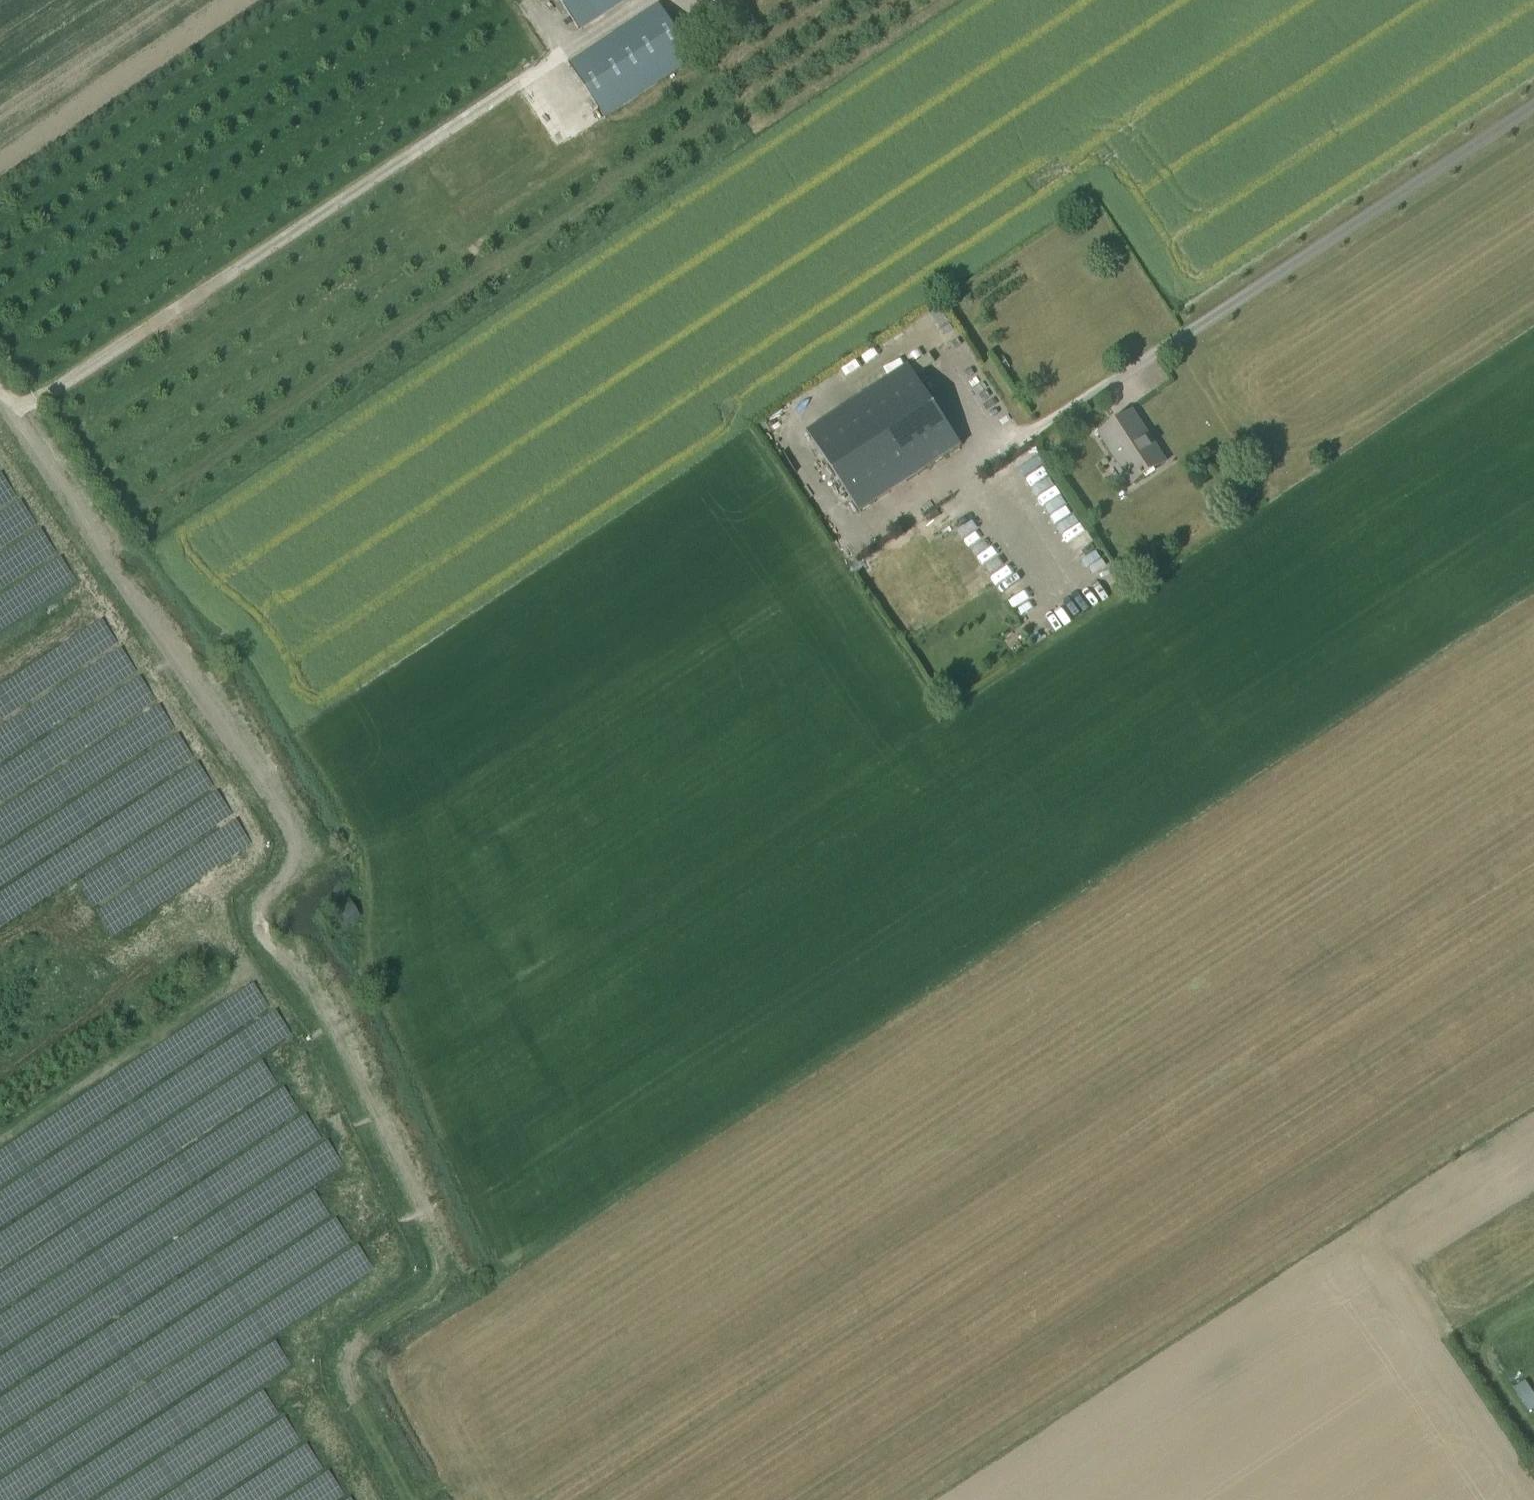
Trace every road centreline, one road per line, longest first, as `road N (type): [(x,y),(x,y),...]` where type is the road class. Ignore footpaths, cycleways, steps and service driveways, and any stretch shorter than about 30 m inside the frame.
road 1 (track): [(645,0),(43,395)]

